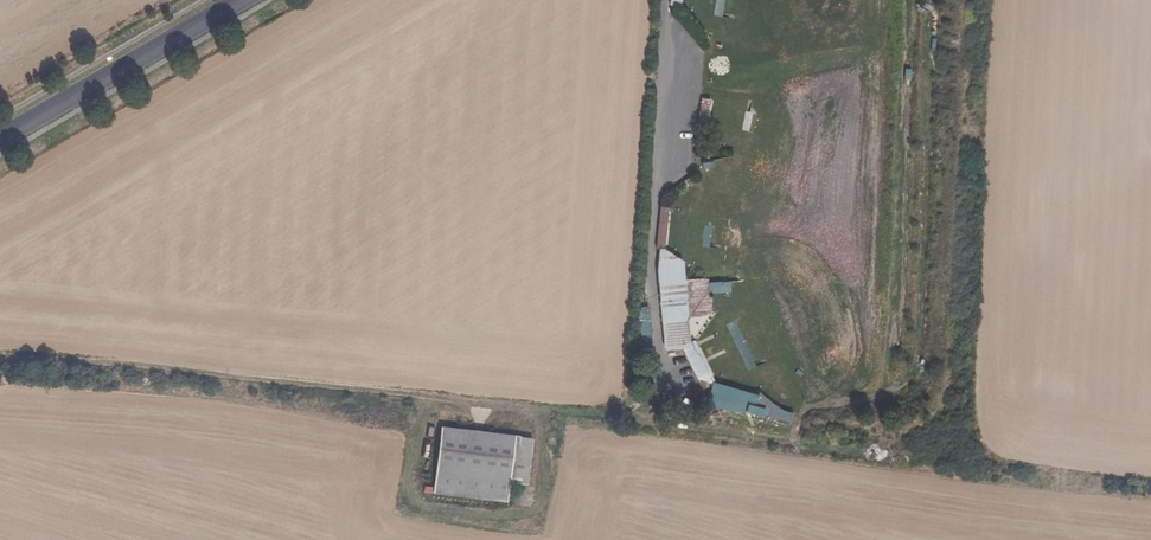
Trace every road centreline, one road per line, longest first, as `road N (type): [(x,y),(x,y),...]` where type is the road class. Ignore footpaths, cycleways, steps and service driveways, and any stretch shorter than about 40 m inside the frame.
road 1 (track): [(0,358),(139,364),(432,400)]
road 2 (secondary): [(0,142),(247,0)]

